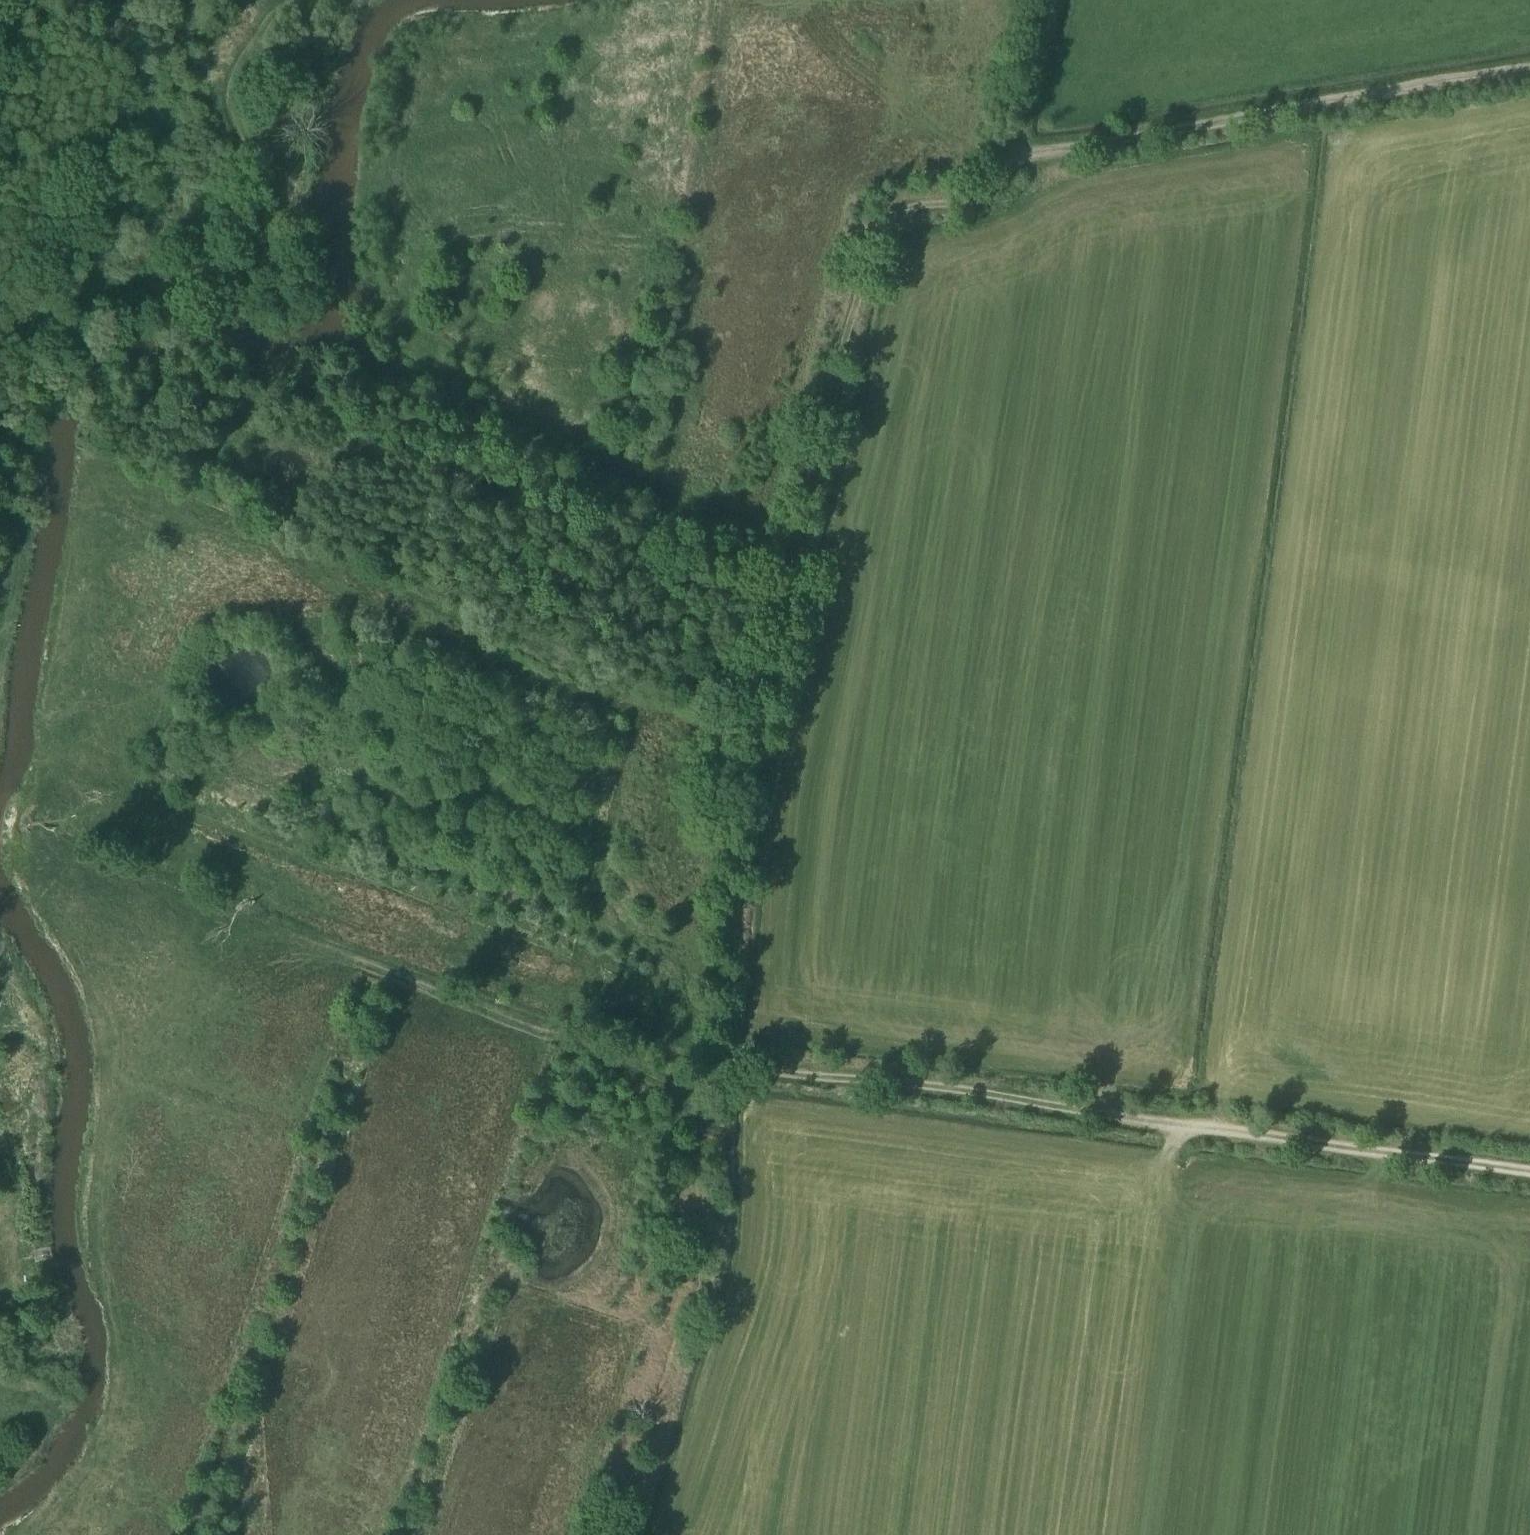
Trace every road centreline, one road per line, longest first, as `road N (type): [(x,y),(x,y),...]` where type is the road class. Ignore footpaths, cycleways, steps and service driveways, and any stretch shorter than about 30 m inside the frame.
road 1 (track): [(1529,69),(1018,152),(1008,173),(982,193),(895,218),(883,237),(758,705),(732,1062)]
road 2 (track): [(732,1062),(1529,1171)]
road 3 (track): [(231,99),(268,208),(245,260),(85,315),(0,416)]
road 4 (track): [(0,495),(15,535),(0,646)]

